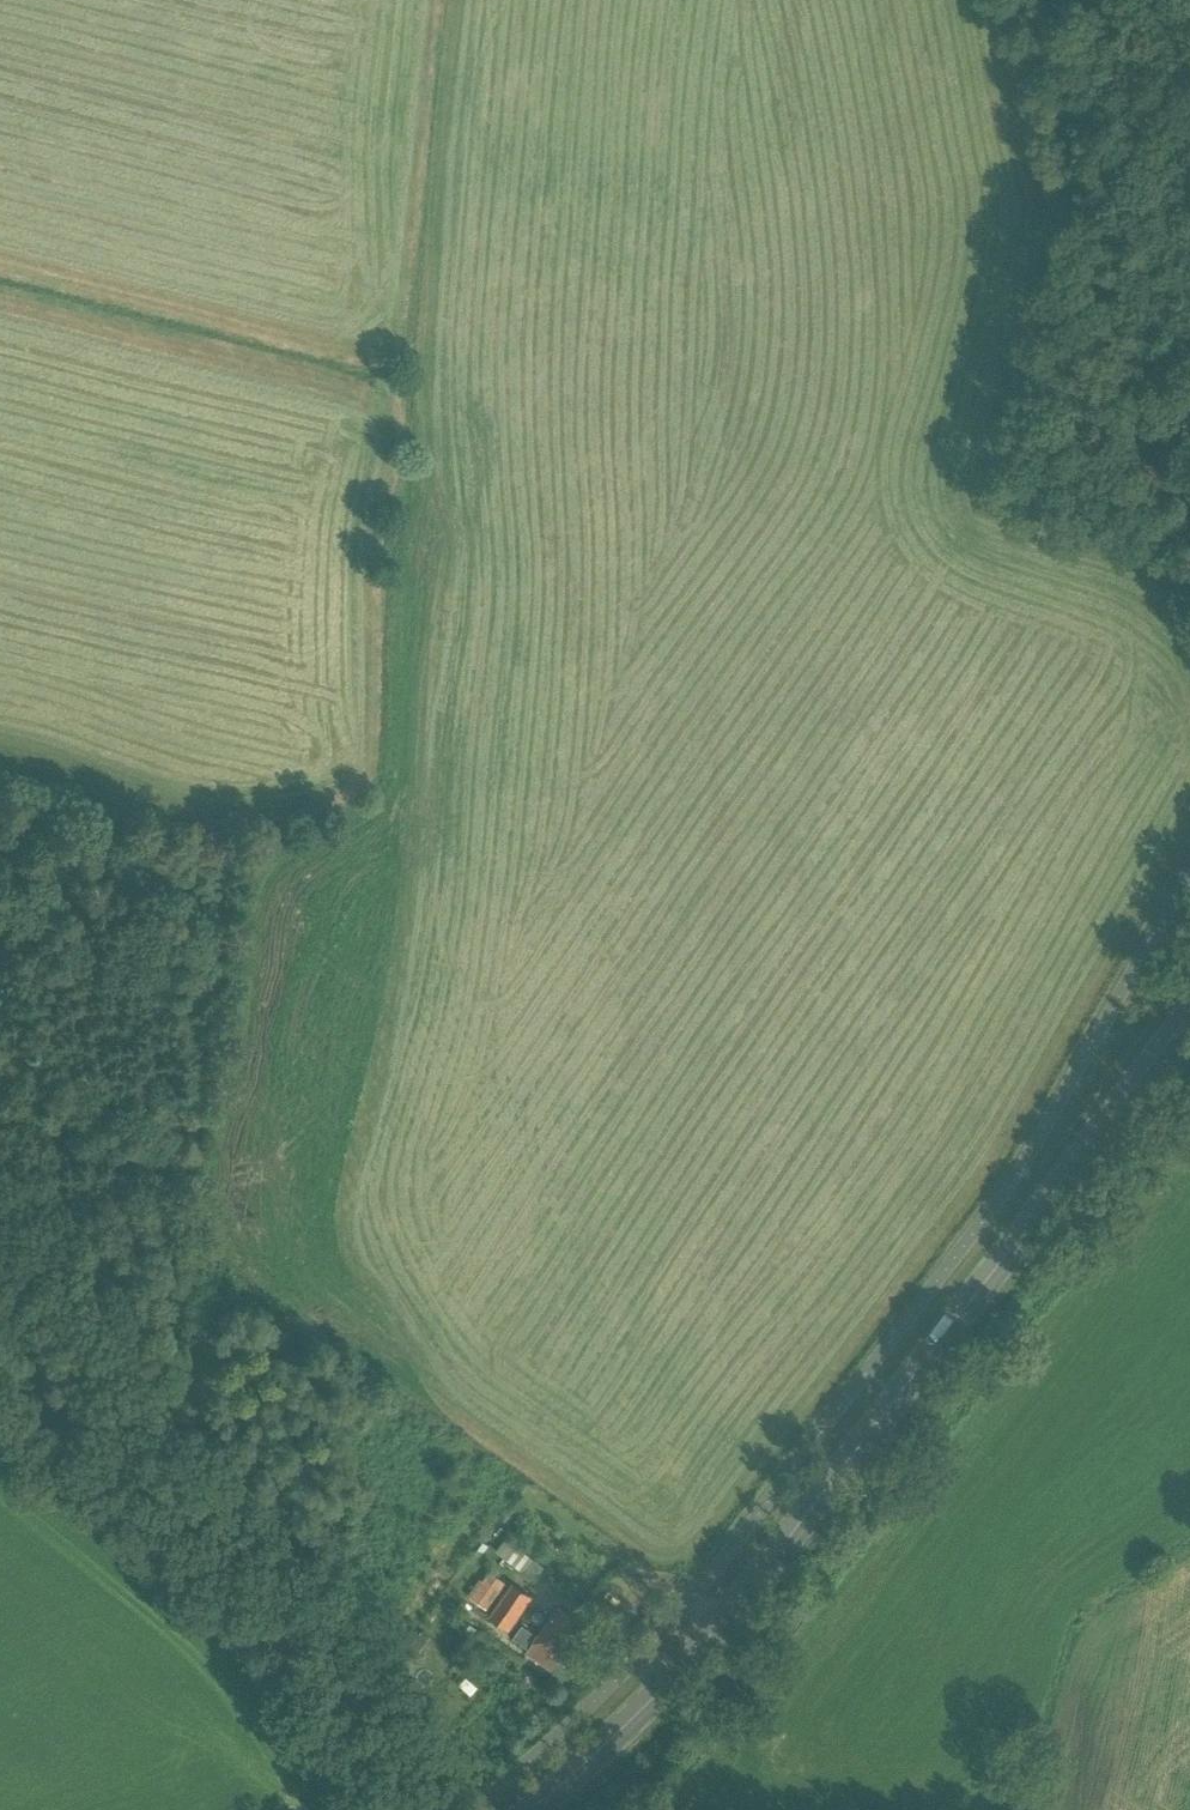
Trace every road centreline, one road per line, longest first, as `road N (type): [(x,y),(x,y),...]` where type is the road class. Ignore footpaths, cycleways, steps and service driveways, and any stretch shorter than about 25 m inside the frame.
road 1 (primary): [(529,1809),(631,1719),(720,1615),(903,1386),(1189,1000)]

